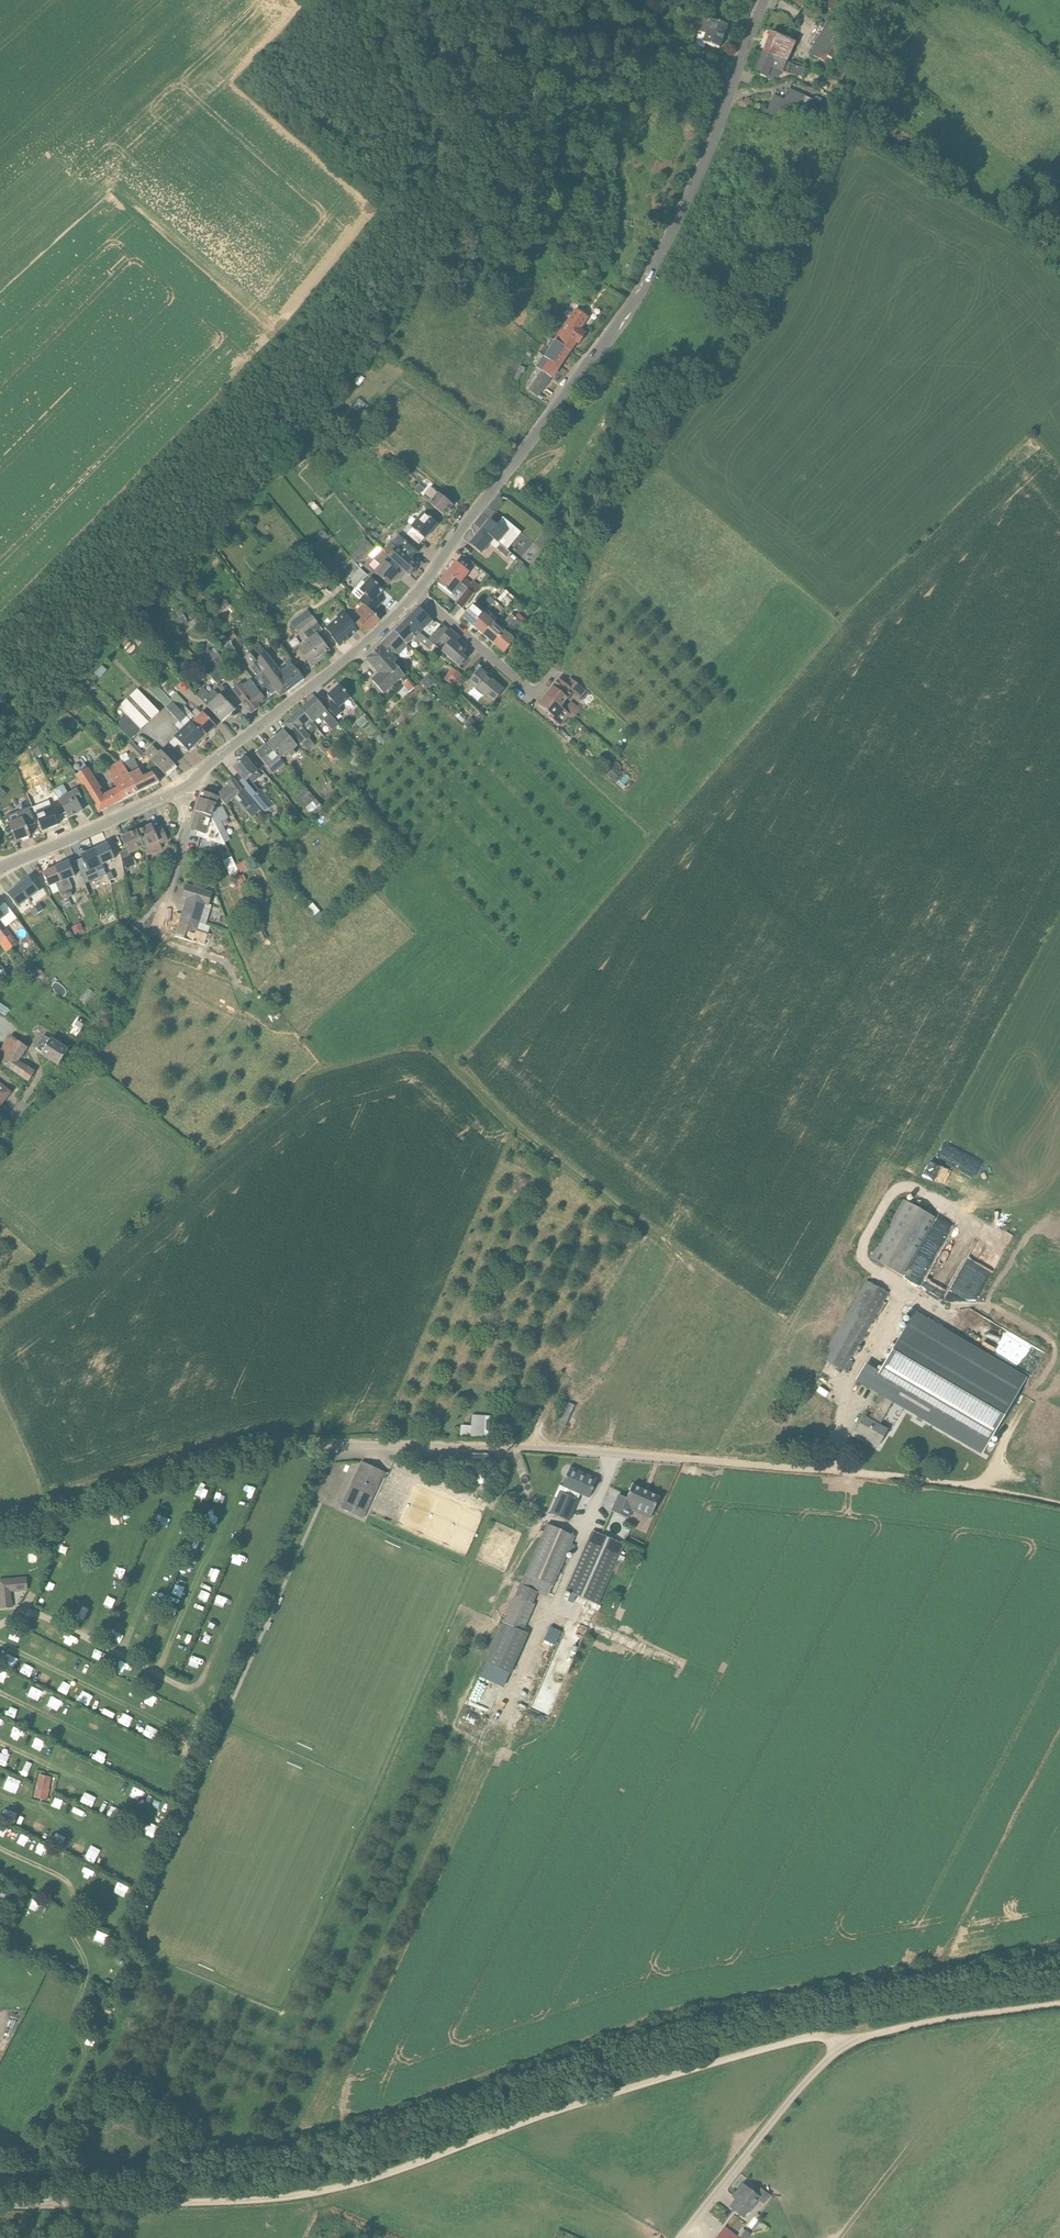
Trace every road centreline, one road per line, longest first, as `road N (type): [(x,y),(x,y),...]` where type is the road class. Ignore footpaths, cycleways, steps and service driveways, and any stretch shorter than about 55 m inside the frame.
road 1 (unclassified): [(0,1519),(279,1442),(595,1451),(884,1476)]
road 2 (track): [(0,2206),(240,2201),(325,2191),(771,2047),(814,2036),(846,2046)]
road 3 (unclassified): [(416,595),(643,287),(708,152),(765,0)]
road 4 (unclassified): [(679,2237),(786,2106),(846,2046),(929,2022),(1059,2005)]
road 5 (unclassified): [(186,785),(416,595)]
road 6 (unclassified): [(0,866),(186,785)]
road 7 (unclassified): [(554,669),(536,695),(416,595)]
road 8 (residential): [(143,950),(184,844),(186,785)]

